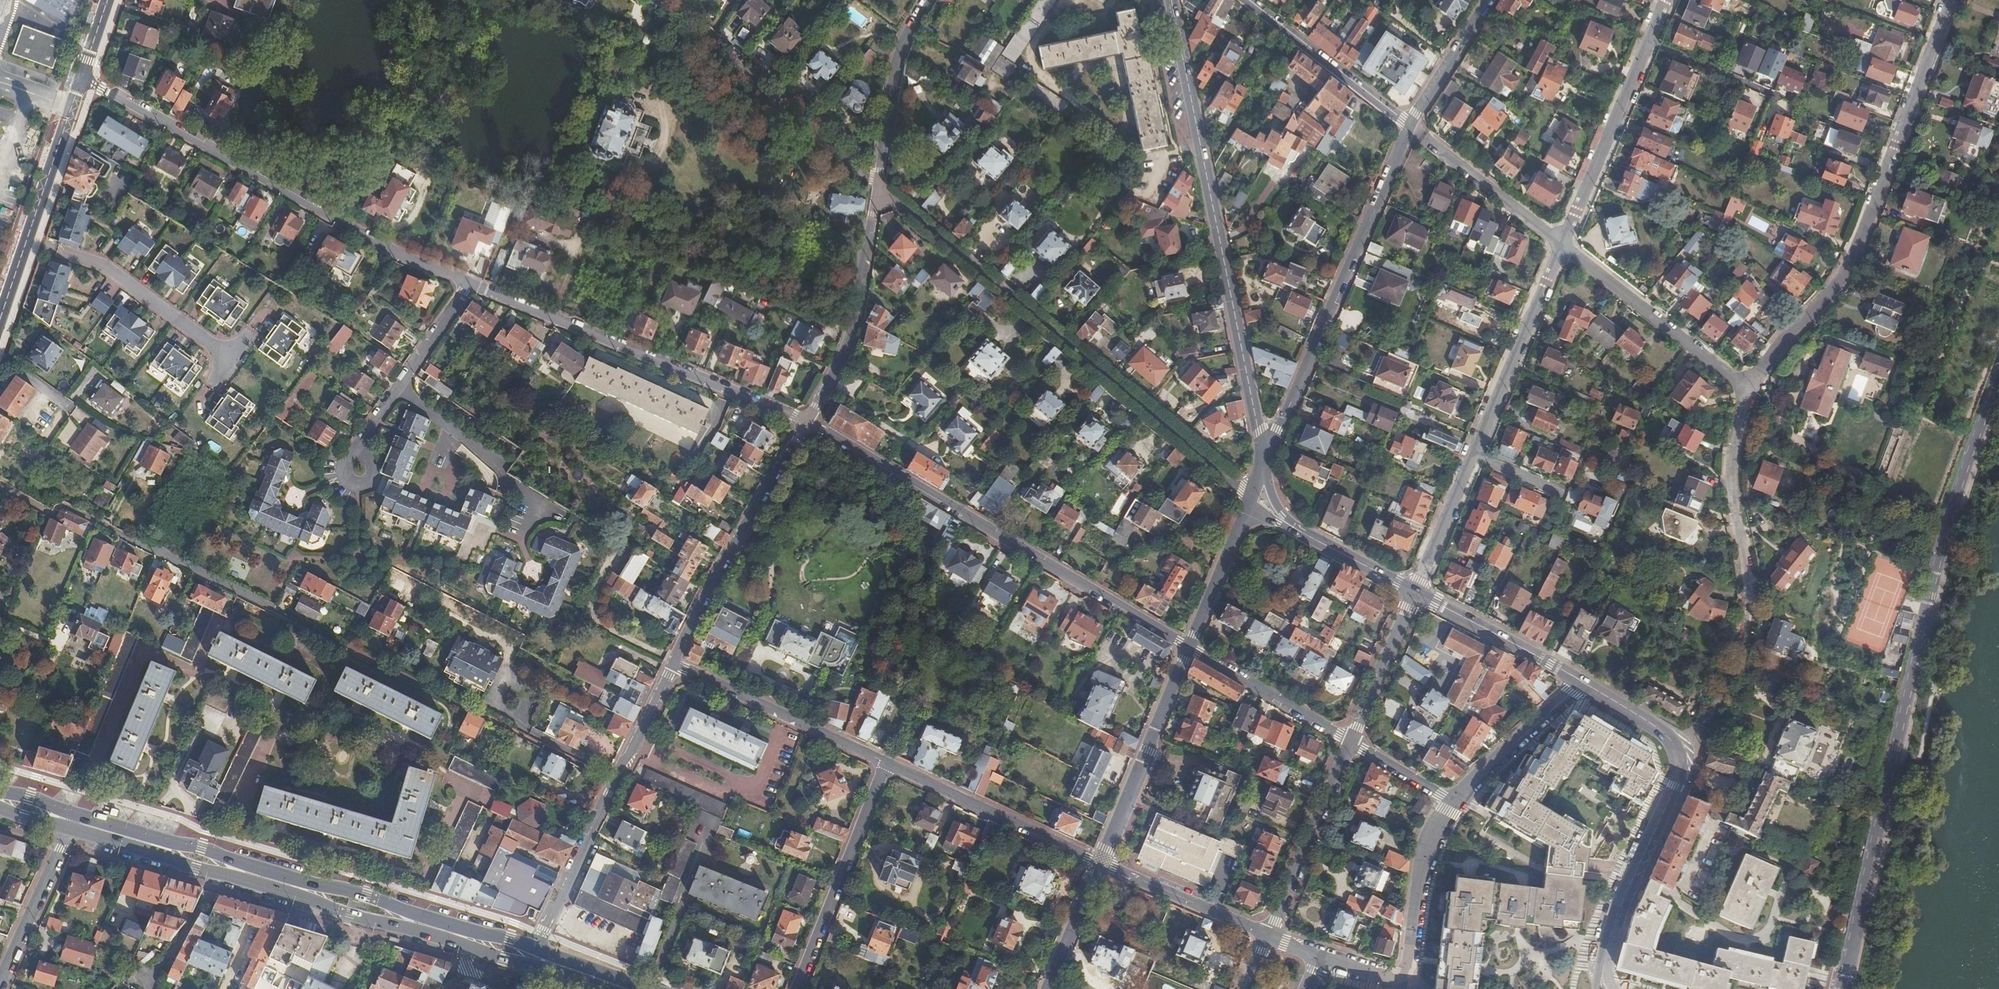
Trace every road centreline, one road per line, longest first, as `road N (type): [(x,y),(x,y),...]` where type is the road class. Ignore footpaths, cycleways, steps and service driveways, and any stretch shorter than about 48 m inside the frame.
road 1 (residential): [(1844,988),(1956,505),(1998,381)]
road 2 (residential): [(1250,499),(899,200),(876,192)]
road 3 (primary): [(66,833),(530,968)]
road 4 (primary): [(537,945),(74,814)]
road 5 (tertiary): [(1171,0),(1262,465)]
road 6 (residential): [(1188,647),(804,420)]
road 7 (residential): [(1748,390),(1855,253),(1950,0)]
road 8 (residential): [(470,284),(410,262),(80,81)]
road 9 (residential): [(1673,749),(1702,727),(1744,628),(1748,598),(1732,501),(1748,390)]
road 10 (residential): [(1411,127),(1262,465)]
road 11 (residential): [(804,420),(470,284)]
road 12 (residential): [(537,945),(673,664)]
road 13 (residential): [(877,179),(854,173),(651,0)]
road 14 (residential): [(673,664),(717,567),(804,420)]
road 15 (residential): [(1315,957),(1385,979),(1407,974),(1424,854),(1454,803)]
road 16 (tertiary): [(80,81),(0,322)]
road 17 (residential): [(798,988),(887,762)]
road 18 (unclassified): [(804,420),(850,340),(876,192)]
road 19 (residential): [(1560,244),(1748,390)]
road 20 (residential): [(673,664),(887,762)]
road 21 (residential): [(887,762),(1099,864)]
road 22 (tertiary): [(1188,647),(1099,864)]
road 23 (tertiary): [(1604,965),(1618,908),(1675,786),(1673,749)]
road 24 (residential): [(1470,455),(1560,244)]
road 25 (residential): [(1560,244),(1646,43)]
road 26 (residential): [(1267,936),(1351,742)]
road 27 (residential): [(1411,127),(1246,0)]
road 28 (residential): [(465,292),(361,453)]
road 29 (residential): [(1411,127),(1560,244)]
road 30 (residential): [(1188,647),(1351,742)]
road 31 (tertiary): [(1581,683),(1415,594)]
road 32 (unclassified): [(877,179),(896,64),(925,0)]
road 33 (residential): [(1099,864),(1267,936)]
road 34 (residential): [(1454,803),(1581,683)]
road 35 (residential): [(66,833),(5,988)]
road 36 (residential): [(1351,742),(1415,594)]
road 37 (tertiary): [(1250,499),(1188,647)]
road 38 (residential): [(1490,0),(1411,127)]
road 39 (residential): [(1415,594),(1470,455)]
road 40 (residential): [(1646,43),(1777,96)]
road 41 (tertiary): [(1099,864),(1046,988)]
road 42 (primary): [(662,988),(537,945)]

